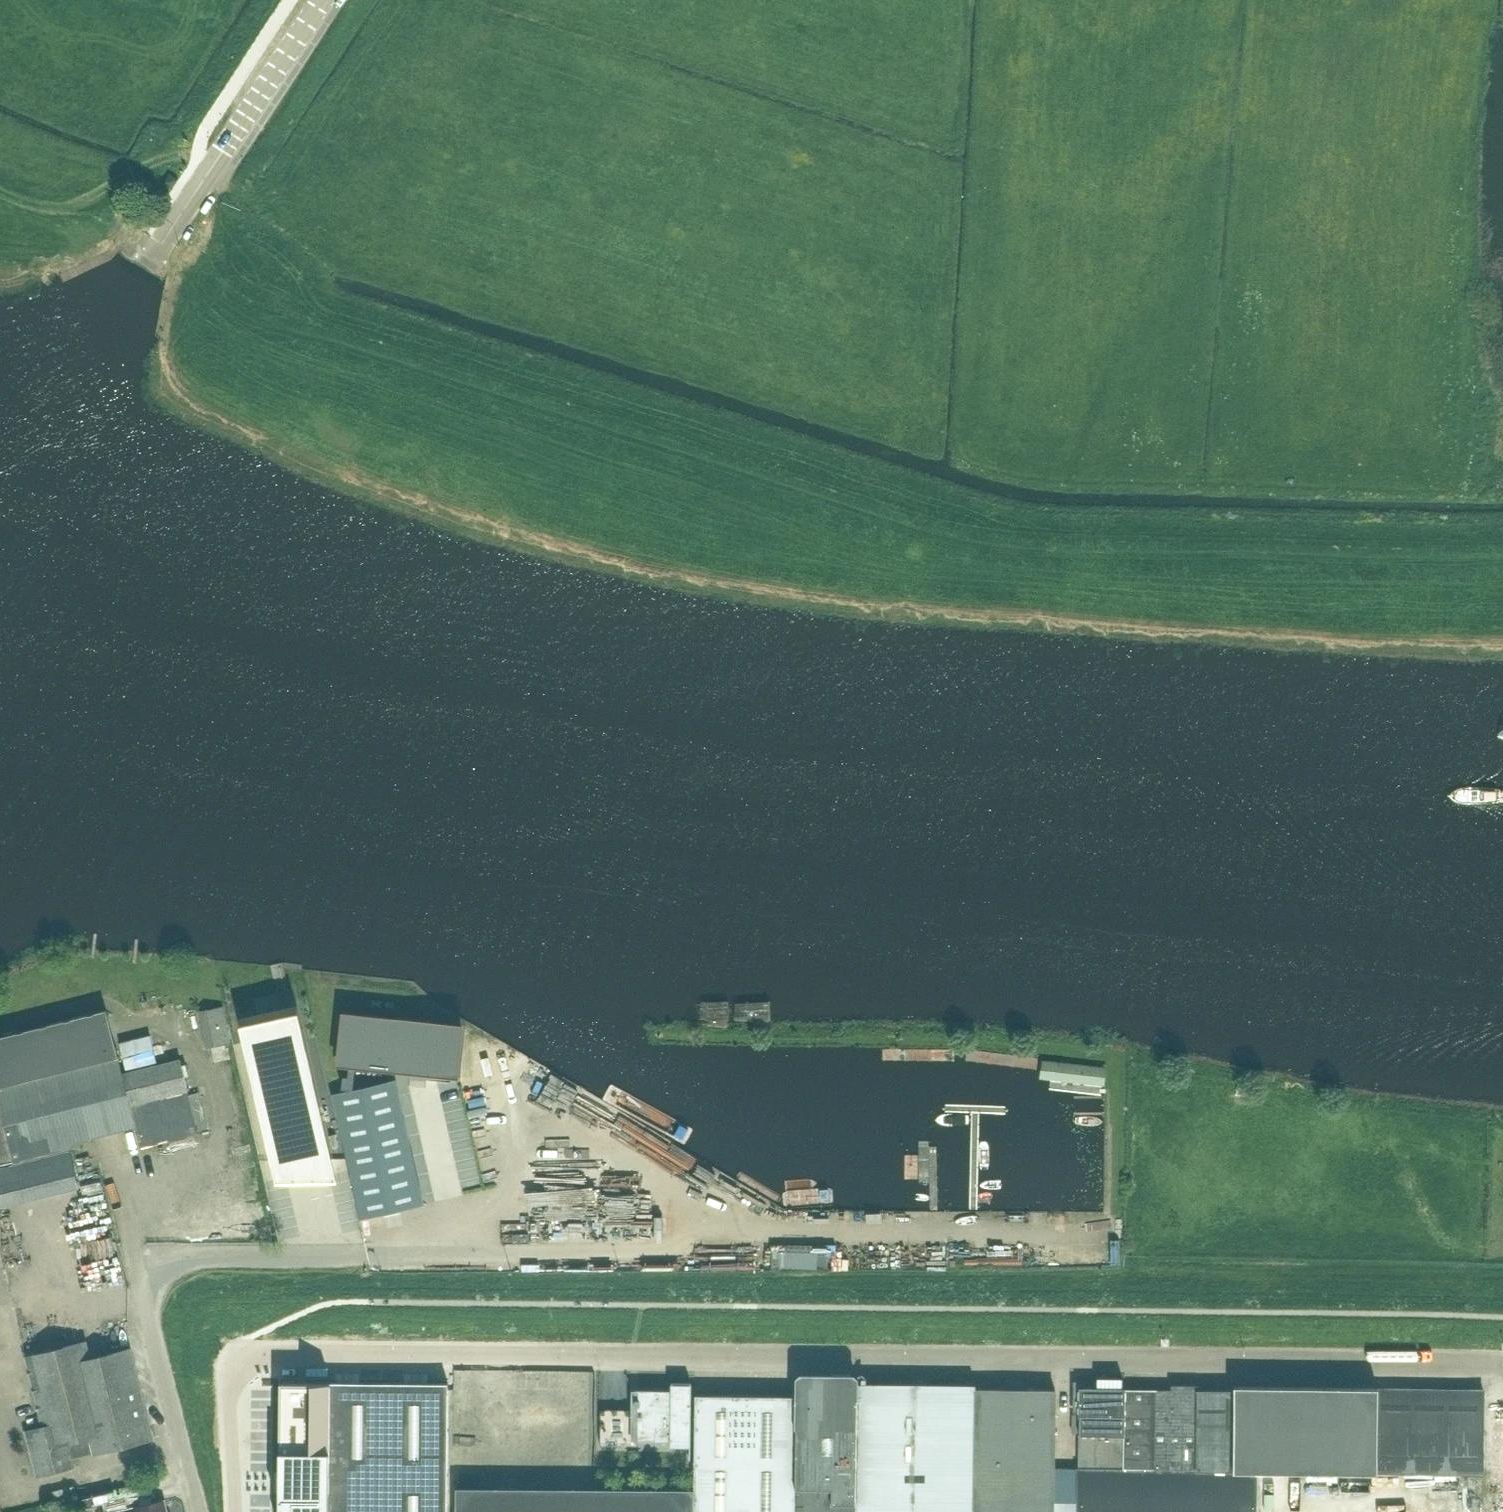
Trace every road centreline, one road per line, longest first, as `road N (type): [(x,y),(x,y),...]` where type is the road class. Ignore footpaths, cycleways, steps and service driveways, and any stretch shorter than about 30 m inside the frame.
road 1 (unclassified): [(232,1380),(243,1363),(280,1352),(1502,1362)]
road 2 (residential): [(200,1511),(147,1293),(147,1271),(157,1260),(454,1252)]
road 3 (secondary): [(144,268),(320,0)]
road 4 (residential): [(232,1511),(232,1380)]

